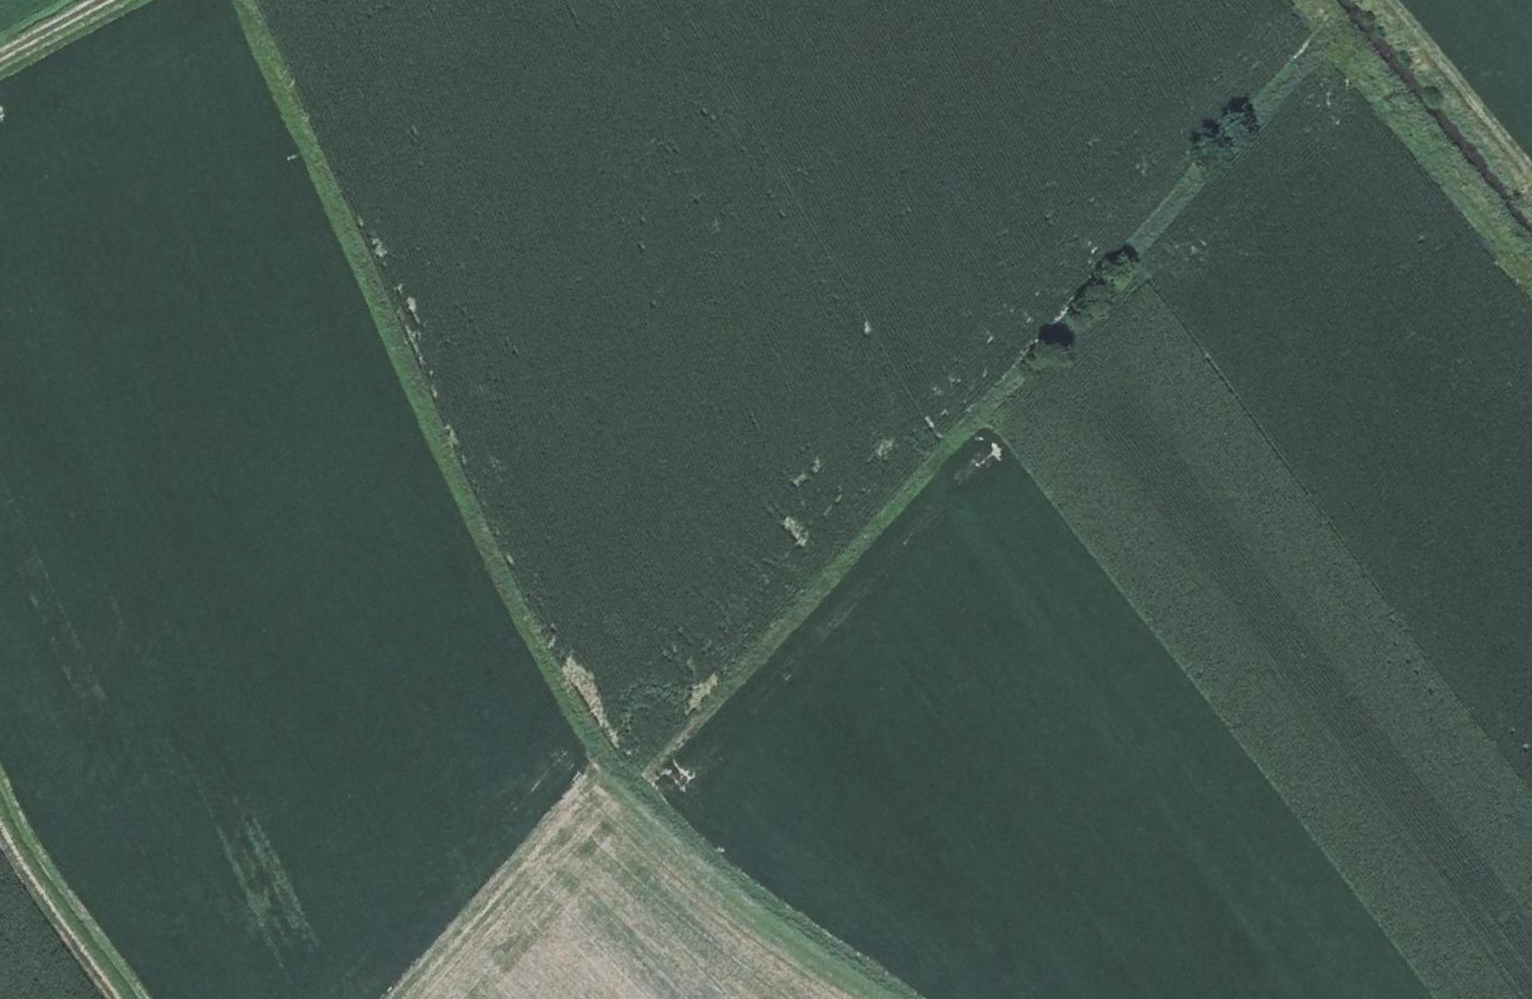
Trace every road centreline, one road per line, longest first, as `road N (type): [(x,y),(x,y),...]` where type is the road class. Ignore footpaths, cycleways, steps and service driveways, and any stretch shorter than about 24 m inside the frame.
road 1 (track): [(0,805),(123,998)]

